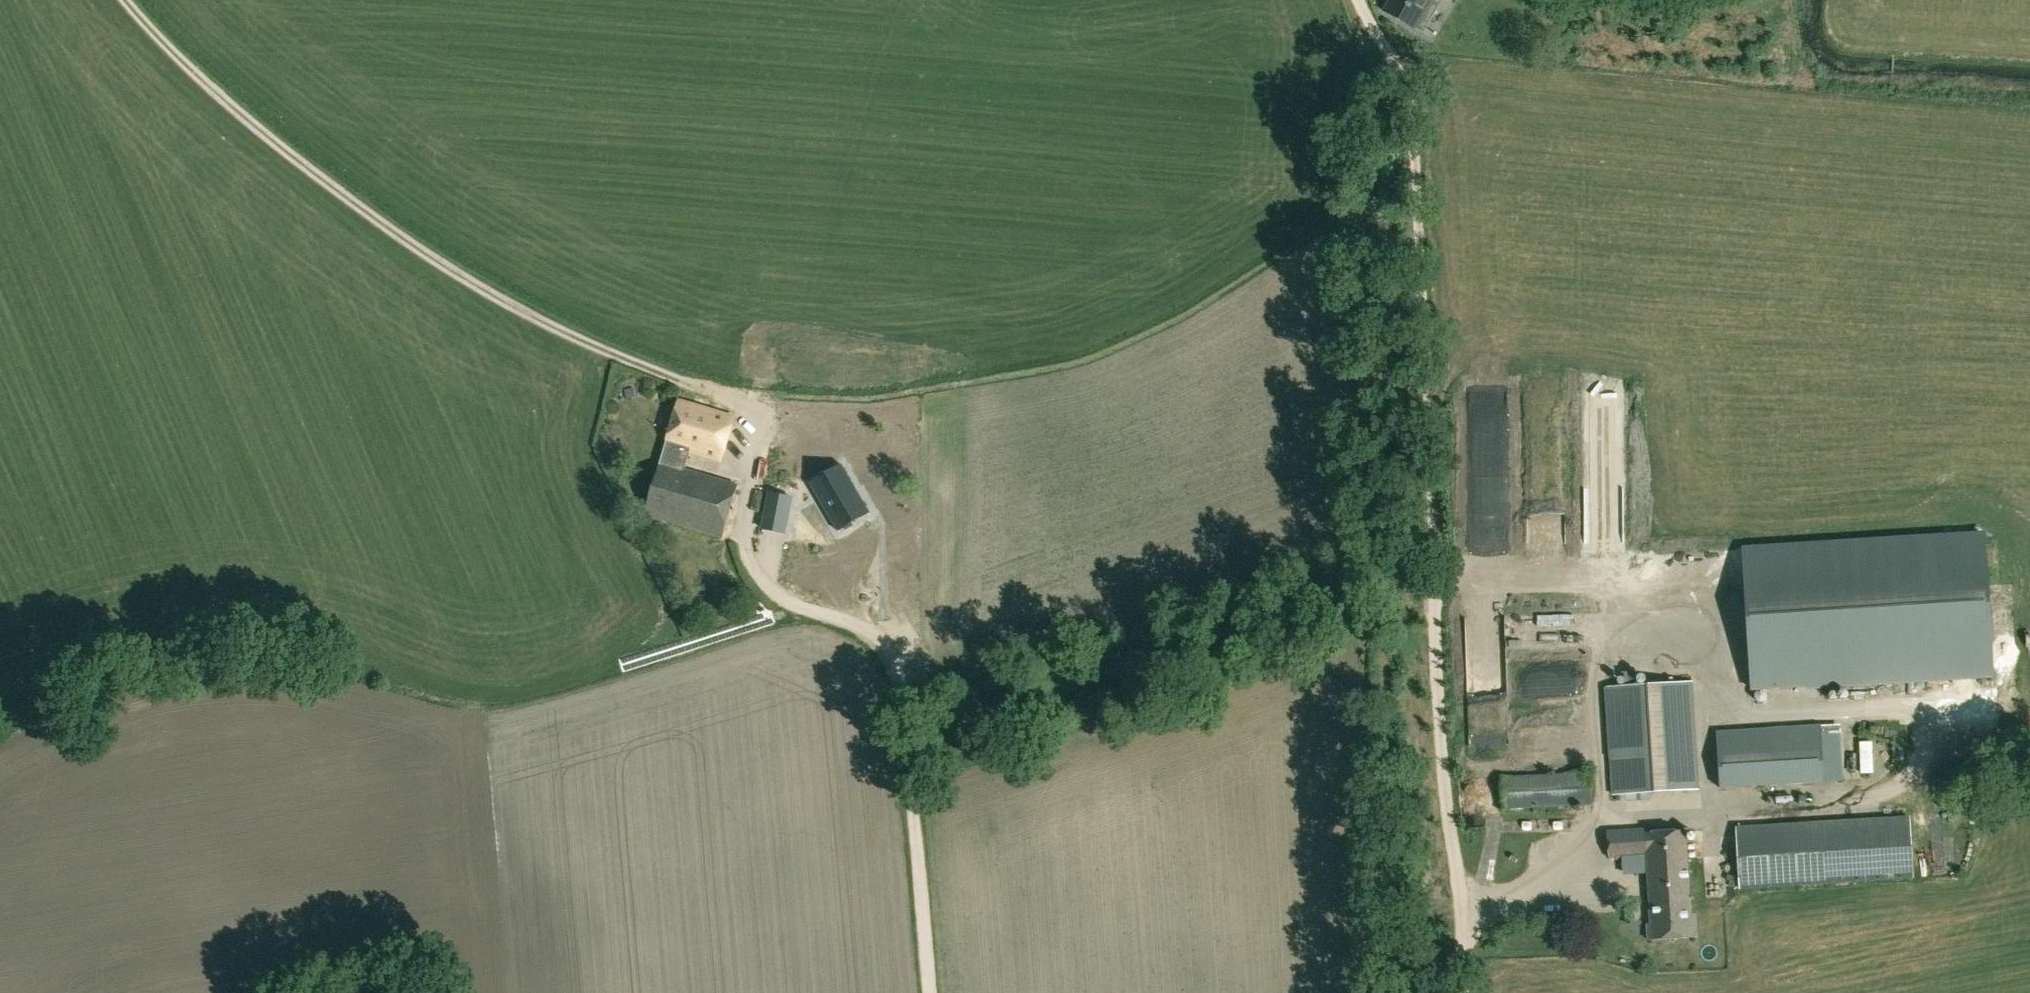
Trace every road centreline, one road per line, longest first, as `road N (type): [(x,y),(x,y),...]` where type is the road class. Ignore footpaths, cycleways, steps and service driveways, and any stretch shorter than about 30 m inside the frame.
road 1 (track): [(1465,992),(1440,720),(1414,115),(1406,75),(1358,0)]

